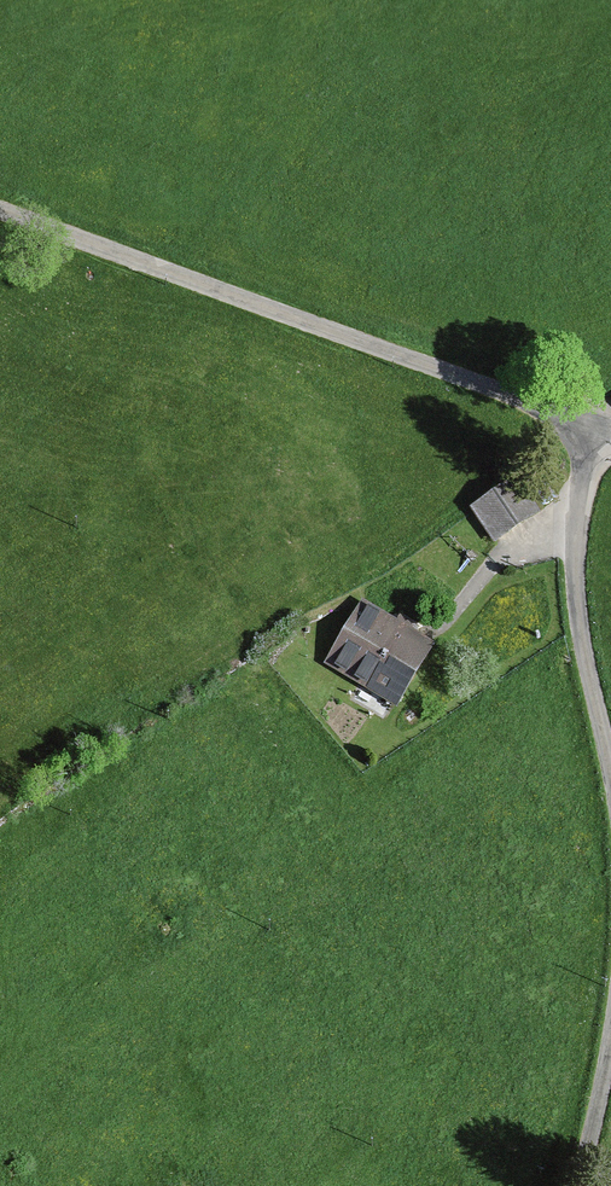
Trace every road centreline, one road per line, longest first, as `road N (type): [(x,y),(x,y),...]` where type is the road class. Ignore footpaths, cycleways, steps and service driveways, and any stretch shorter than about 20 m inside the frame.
road 1 (unclassified): [(0,210),(599,424)]
road 2 (unclassified): [(610,765),(575,570),(578,504),(599,424)]
road 3 (unclassified): [(586,1185),(610,1044)]

